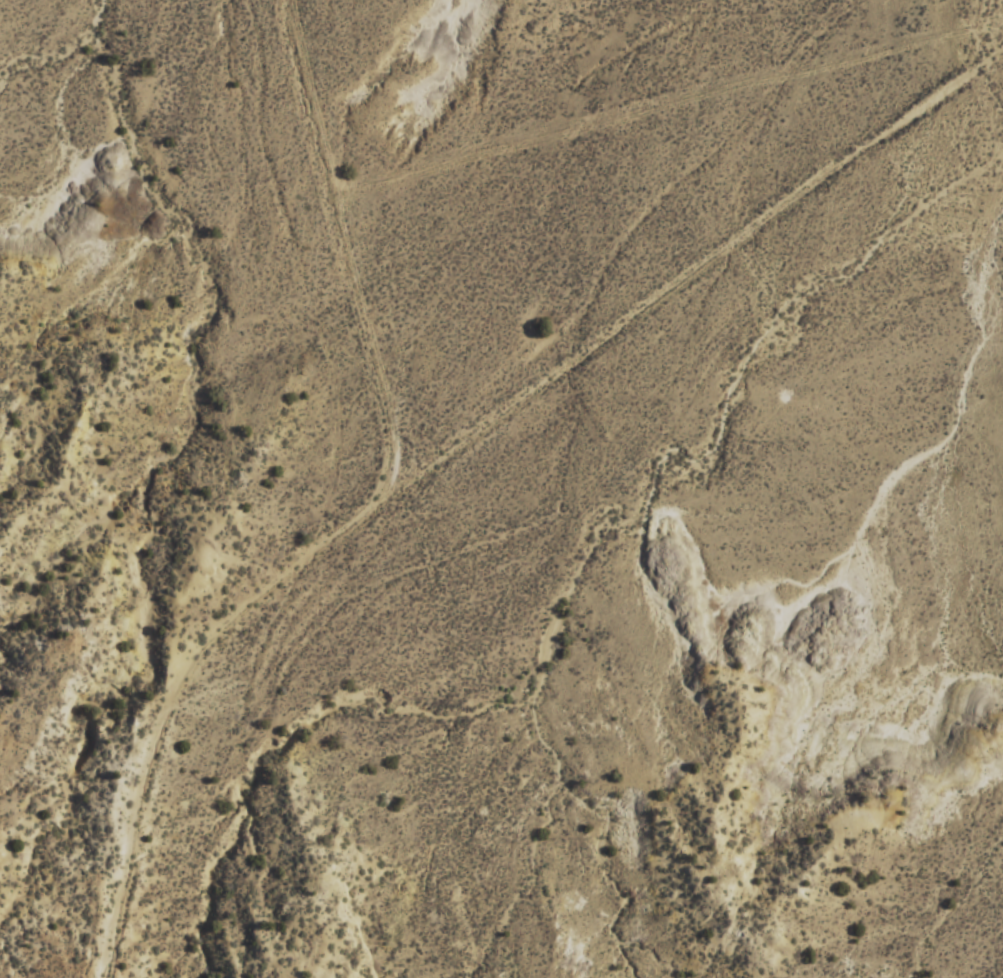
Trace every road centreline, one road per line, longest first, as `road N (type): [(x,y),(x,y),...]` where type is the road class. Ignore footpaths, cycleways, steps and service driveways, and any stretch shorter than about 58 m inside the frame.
road 1 (residential): [(104,977),(163,711),(206,637),(893,124),(1002,51)]
road 2 (residential): [(355,0),(332,194),(398,451),(369,511)]

